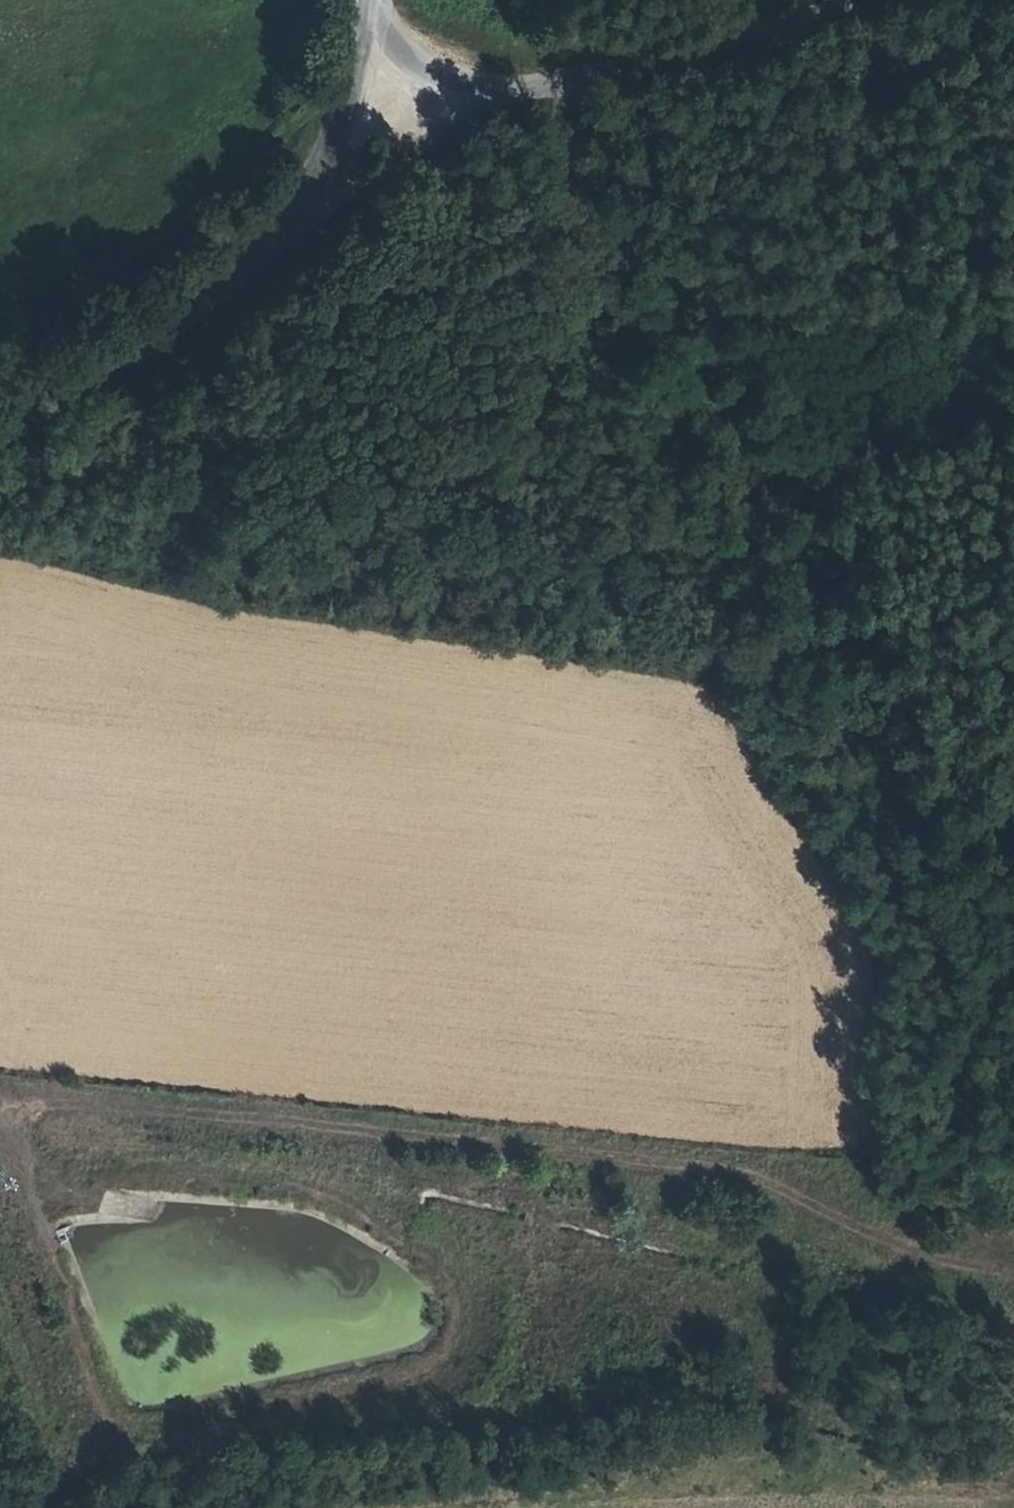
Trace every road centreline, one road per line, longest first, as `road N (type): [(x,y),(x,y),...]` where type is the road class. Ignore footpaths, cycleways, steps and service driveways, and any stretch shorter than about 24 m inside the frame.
road 1 (unclassified): [(852,0),(607,70),(349,86)]
road 2 (unclassified): [(349,86),(301,195),(238,272),(0,423)]

